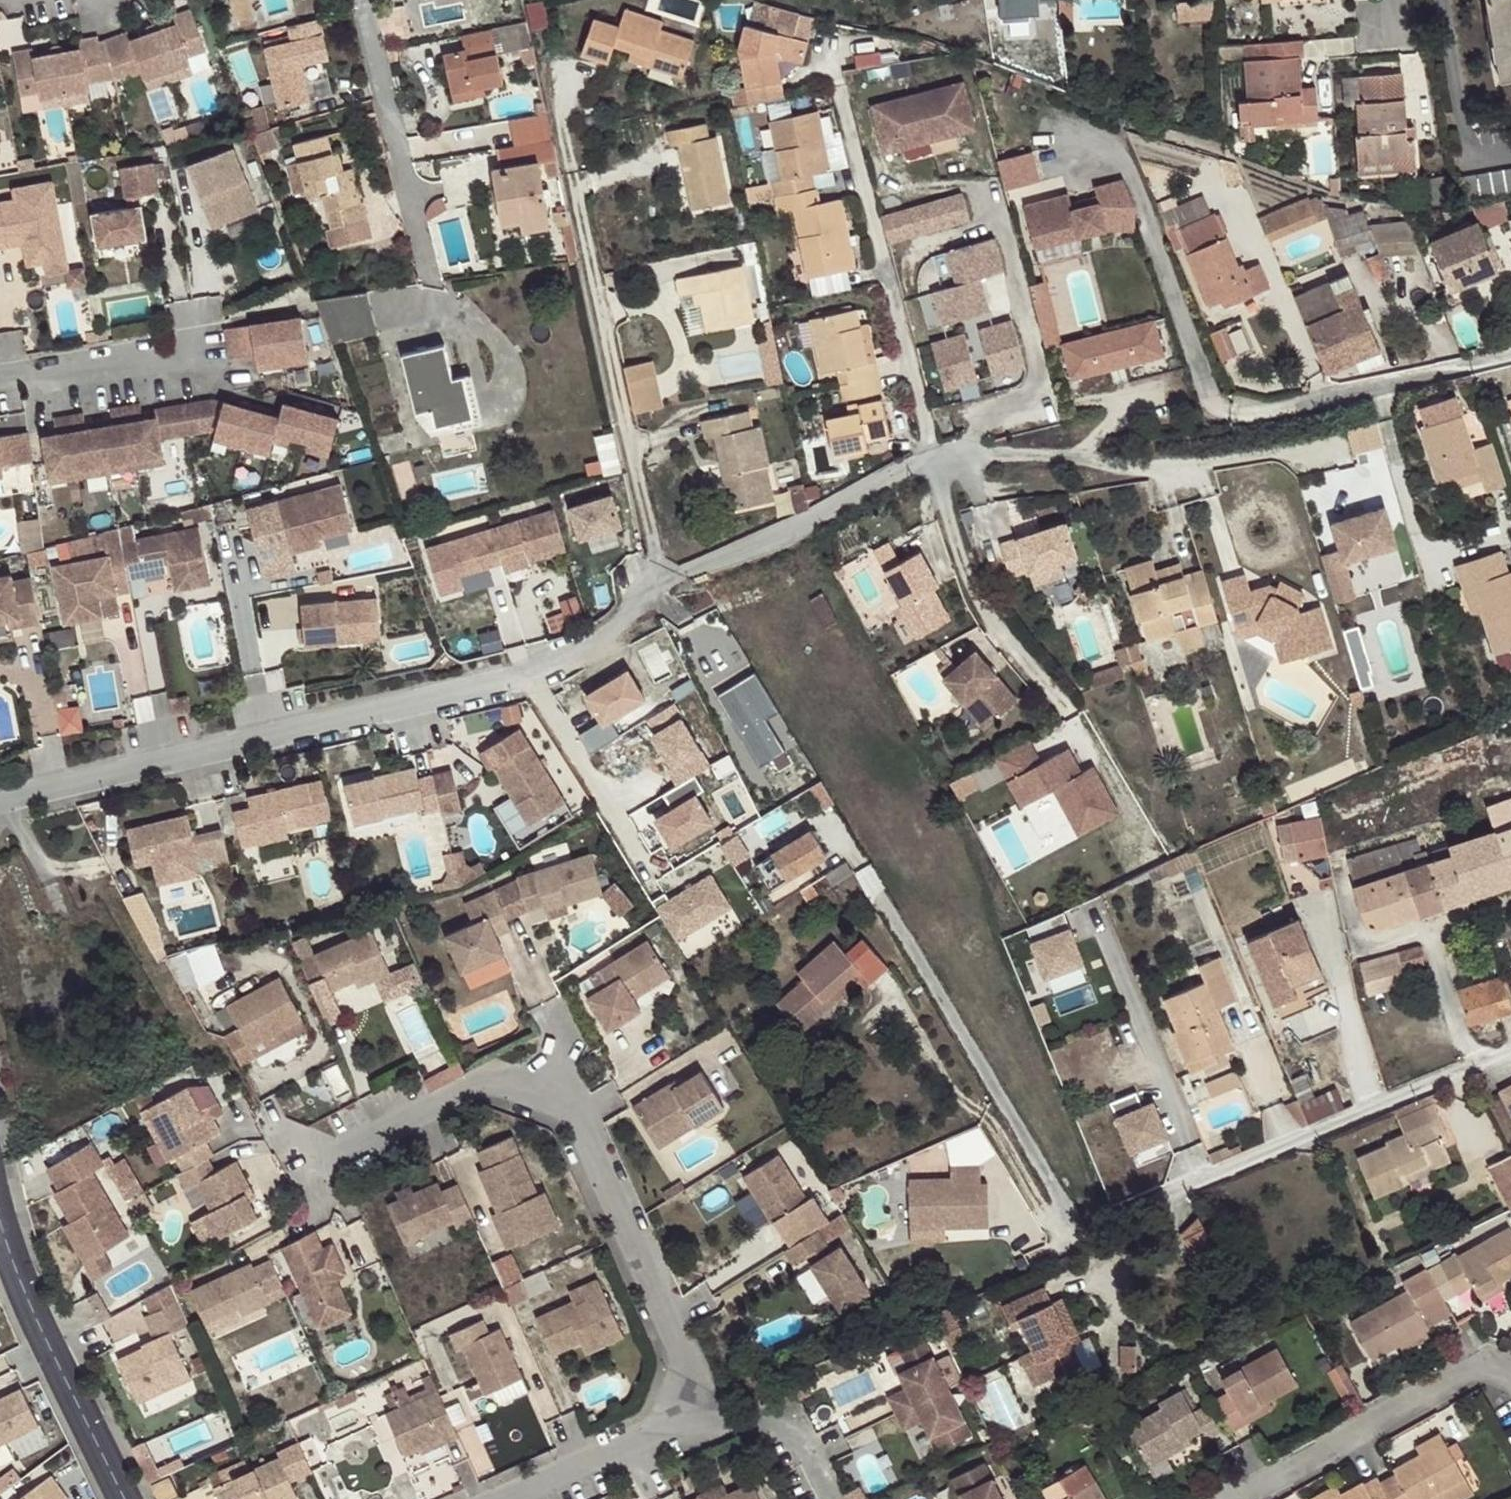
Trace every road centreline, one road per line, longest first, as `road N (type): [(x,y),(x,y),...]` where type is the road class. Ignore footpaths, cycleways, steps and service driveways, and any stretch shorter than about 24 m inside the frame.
road 1 (residential): [(874,881),(1085,1228),(1510,1054)]
road 2 (residential): [(649,572),(605,637),(544,668),(0,803)]
road 3 (residential): [(311,1171),(493,1081),(576,1103),(678,1352),(662,1395)]
road 4 (residential): [(1350,466),(1323,448),(1142,471),(1012,454),(937,467)]
road 5 (unclassified): [(571,176),(649,572)]
road 6 (residential): [(937,467),(836,77)]
road 7 (residential): [(0,1209),(16,1269),(120,1498)]
road 8 (residential): [(937,467),(684,569),(649,572)]
road 9 (residential): [(1247,1498),(1461,1381),(1486,1375),(1510,1382)]
road 10 (residential): [(1235,411),(1510,355)]
road 11 (residential): [(423,270),(360,0)]
road 12 (unclassified): [(1058,703),(975,600),(937,467)]
road 13 (residential): [(662,1395),(650,1431),(492,1498)]
road 14 (residential): [(205,343),(0,376)]
road 15 (residential): [(827,1498),(797,1441),(662,1395)]

